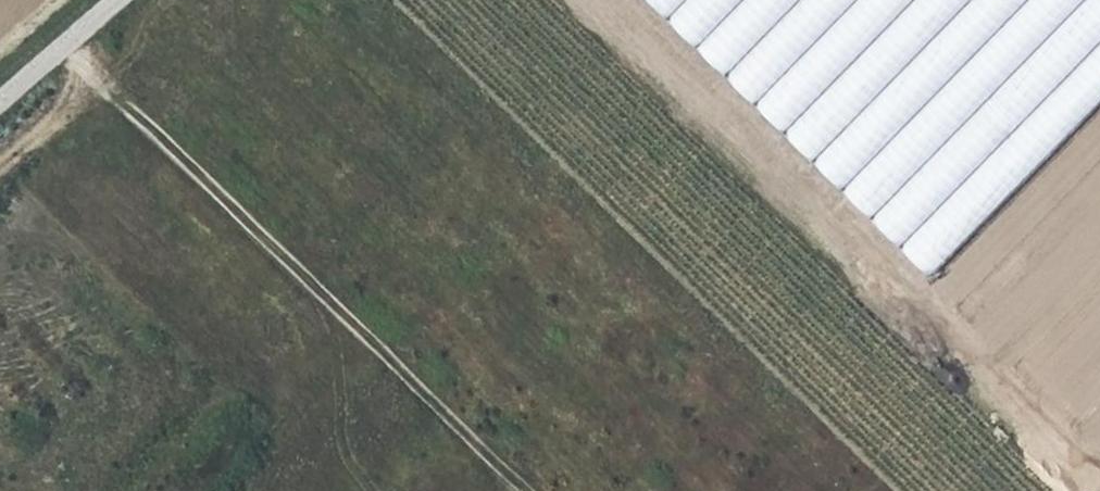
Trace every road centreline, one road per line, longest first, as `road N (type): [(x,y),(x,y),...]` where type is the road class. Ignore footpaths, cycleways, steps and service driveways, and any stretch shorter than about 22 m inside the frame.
road 1 (track): [(0,100),(116,0)]

